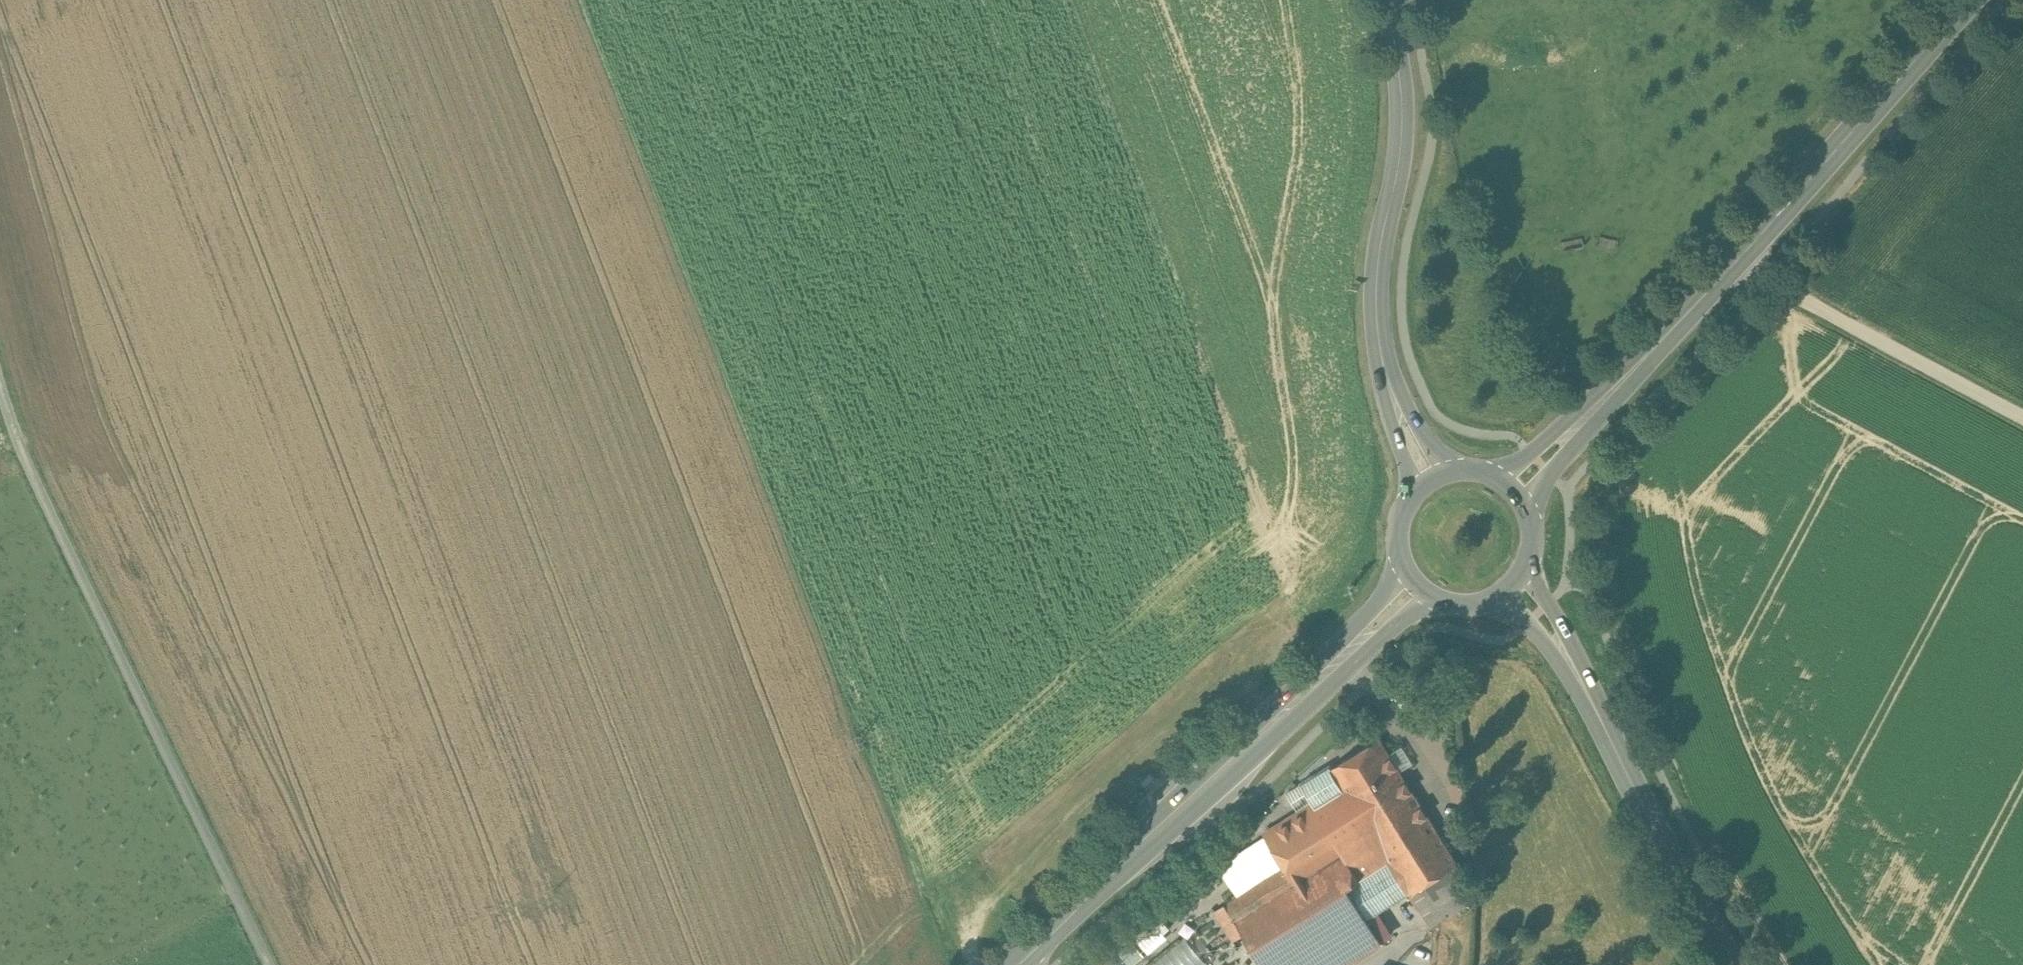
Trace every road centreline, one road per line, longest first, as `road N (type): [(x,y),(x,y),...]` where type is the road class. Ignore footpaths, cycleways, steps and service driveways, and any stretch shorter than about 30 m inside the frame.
road 1 (unclassified): [(277,964),(33,469),(0,363)]
road 2 (primary): [(1963,0),(1735,262),(1518,489)]
road 3 (primary): [(1418,582),(1017,964)]
road 4 (secondary): [(1432,478),(1382,365),(1376,320),(1401,138),(1389,0)]
road 5 (secondary): [(1736,964),(1543,617),(1516,585)]

